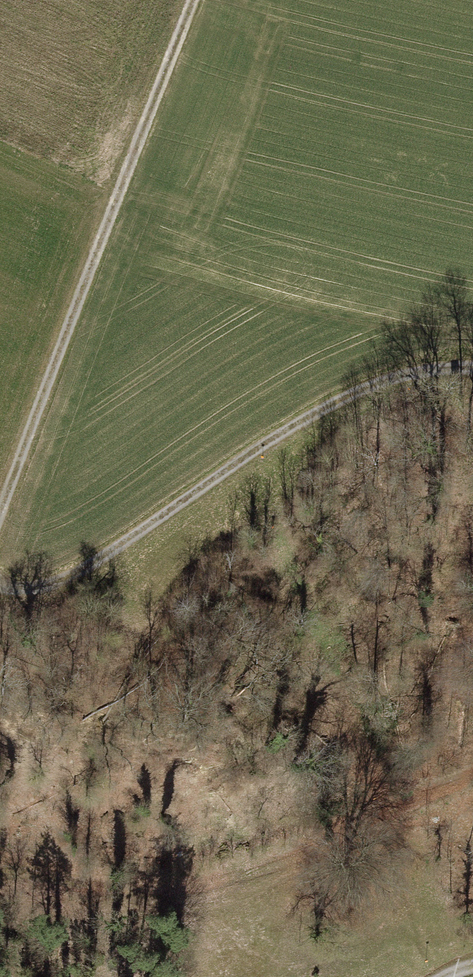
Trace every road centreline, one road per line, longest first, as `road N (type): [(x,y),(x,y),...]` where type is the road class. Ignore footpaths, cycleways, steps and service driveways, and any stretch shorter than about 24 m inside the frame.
road 1 (track): [(195,0),(0,531)]
road 2 (track): [(0,589),(33,593),(74,582),(129,554),(349,393),(404,364),(472,365)]
road 3 (track): [(0,874),(142,886),(252,842),(353,821),(472,776)]

